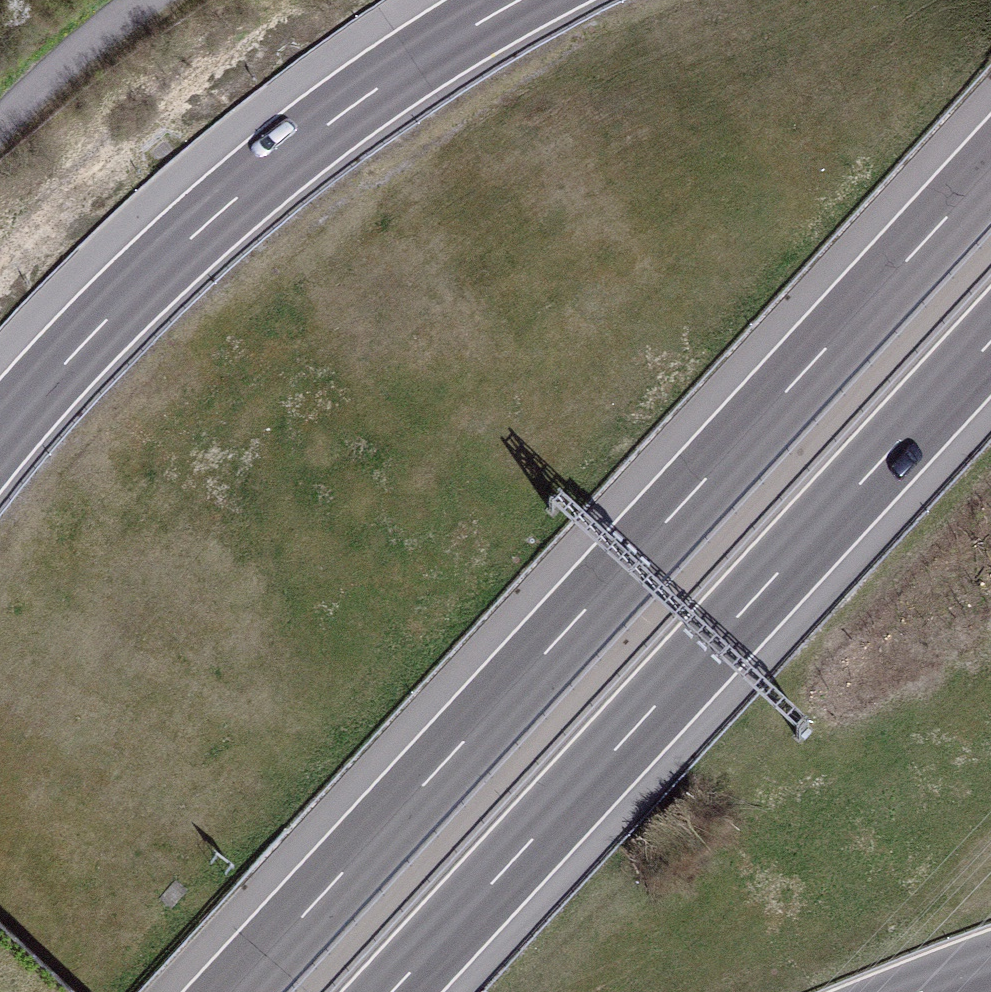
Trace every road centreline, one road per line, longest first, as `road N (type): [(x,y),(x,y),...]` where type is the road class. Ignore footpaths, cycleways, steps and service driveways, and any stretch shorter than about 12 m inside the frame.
road 1 (motorway): [(990,167),(232,991)]
road 2 (motorway): [(396,991),(990,347)]
road 3 (motorway): [(518,0),(352,105),(254,182),(161,263),(0,435)]
road 4 (track): [(139,0),(65,53),(0,123)]

